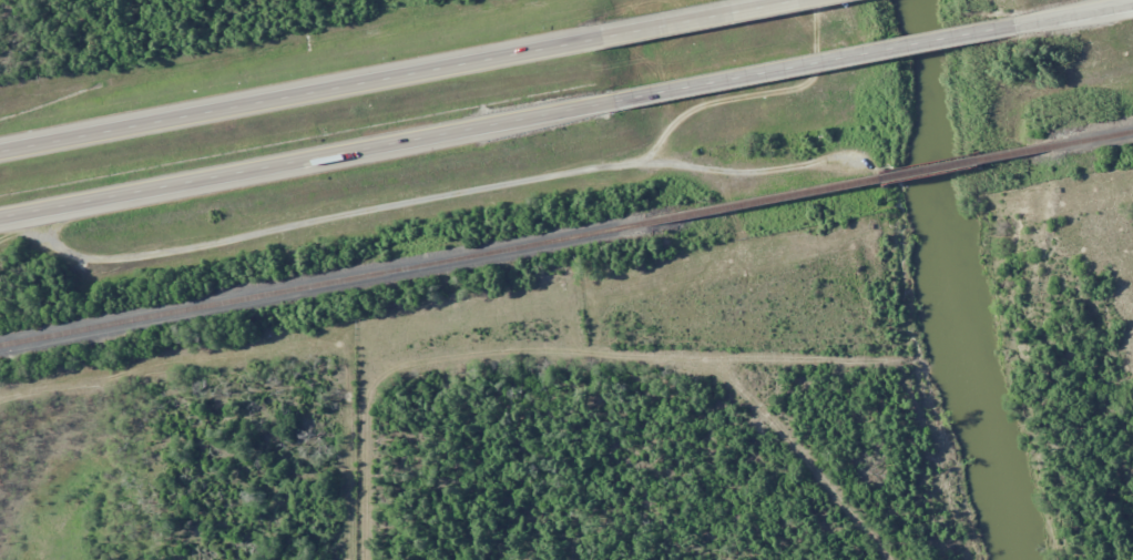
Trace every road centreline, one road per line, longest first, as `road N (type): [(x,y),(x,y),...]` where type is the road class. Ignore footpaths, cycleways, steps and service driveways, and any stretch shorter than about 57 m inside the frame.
road 1 (trunk): [(0,222),(612,100)]
road 2 (trunk): [(600,38),(0,162)]
road 3 (trunk): [(612,100),(1013,22)]
road 4 (trunk): [(794,0),(600,38)]
road 5 (trunk): [(1013,22),(1132,4)]

